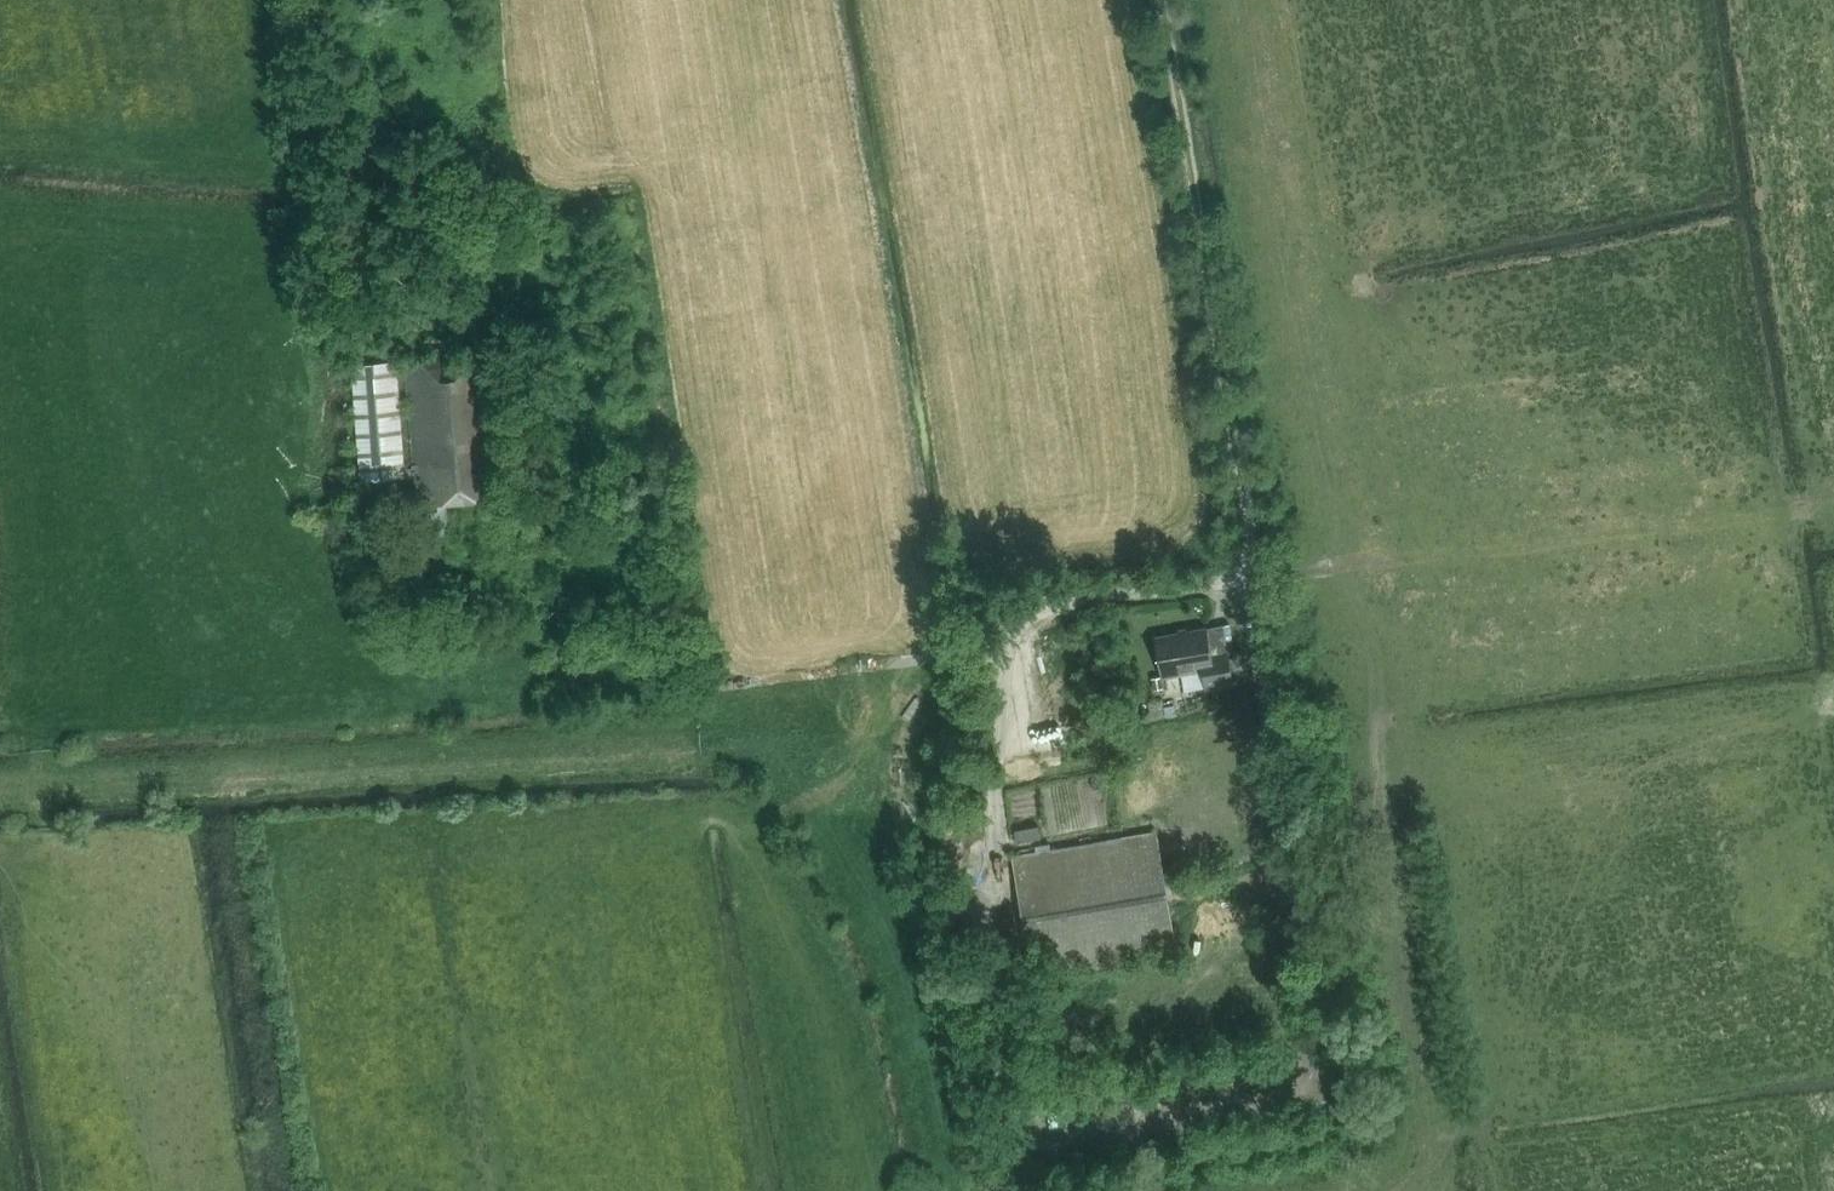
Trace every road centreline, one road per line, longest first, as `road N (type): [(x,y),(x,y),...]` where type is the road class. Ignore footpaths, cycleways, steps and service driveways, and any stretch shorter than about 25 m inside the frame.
road 1 (track): [(315,0),(364,334)]

